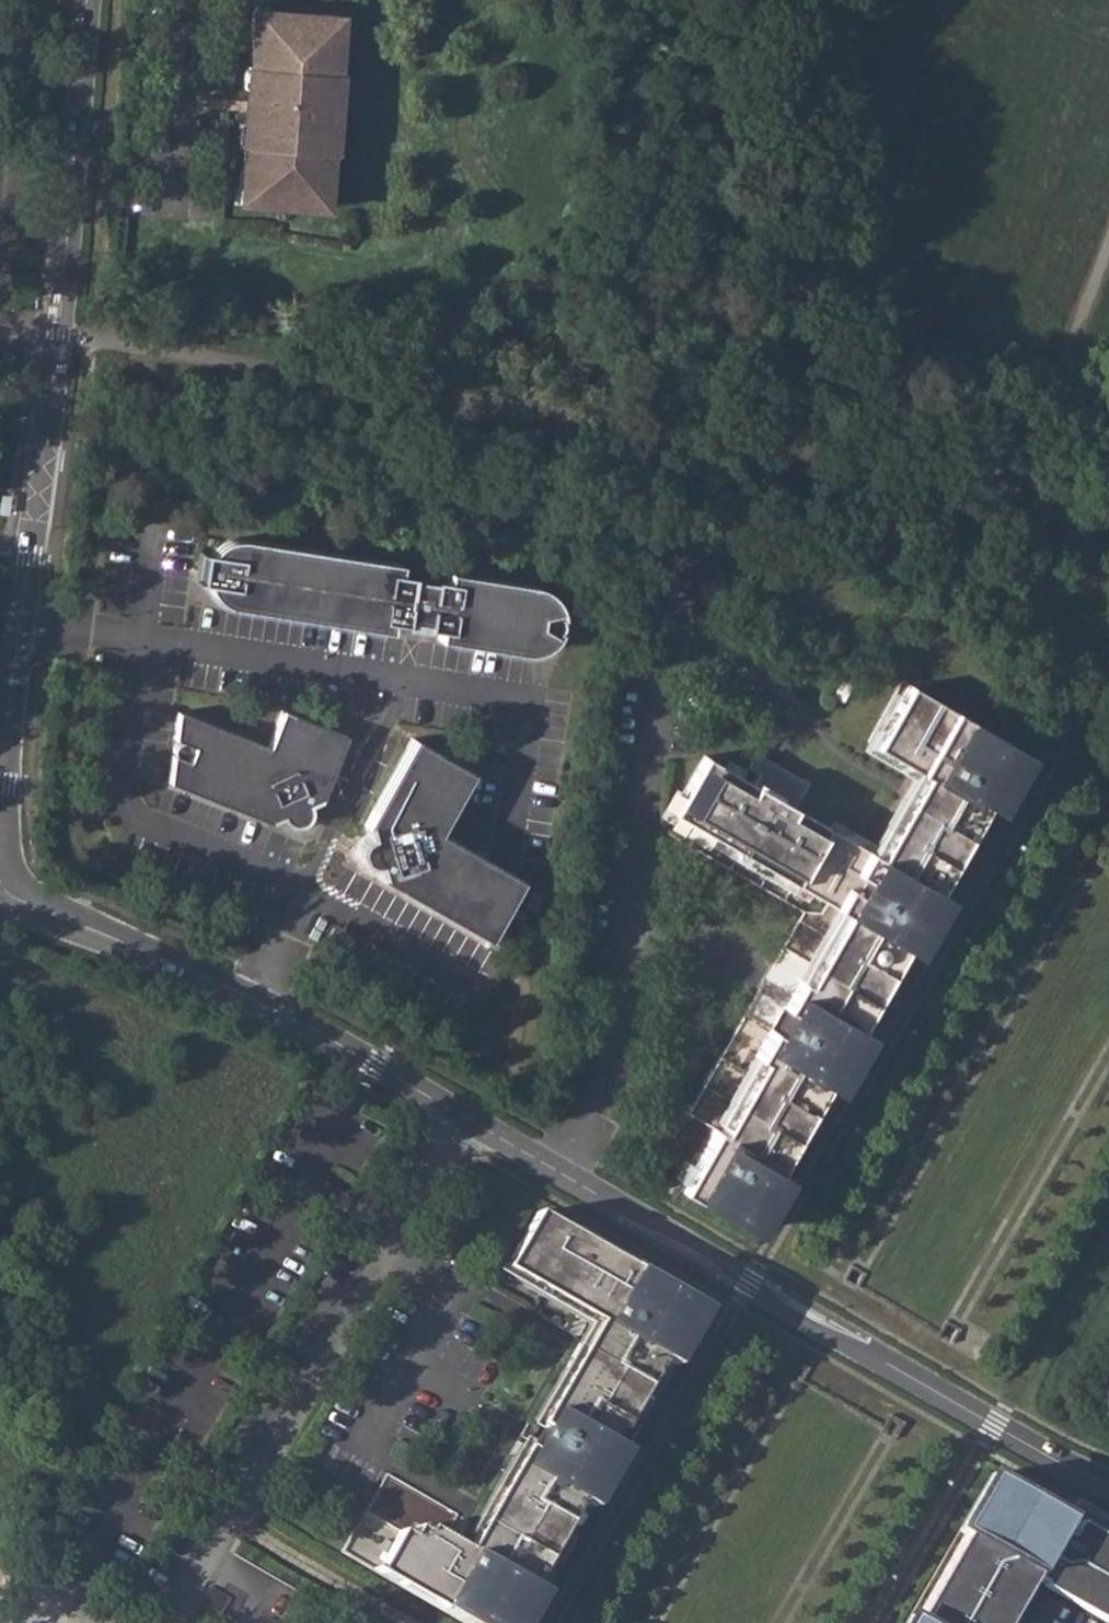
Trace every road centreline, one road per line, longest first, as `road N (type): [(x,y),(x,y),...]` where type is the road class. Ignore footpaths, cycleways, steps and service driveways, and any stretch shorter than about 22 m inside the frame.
road 1 (residential): [(0,781),(56,335),(85,0)]
road 2 (residential): [(1108,1485),(1055,1464),(555,1177)]
road 3 (residential): [(668,590),(609,1079),(555,1177)]
road 4 (residential): [(163,1622),(458,1117)]
road 5 (residential): [(458,1117),(230,989),(68,926),(0,885)]

